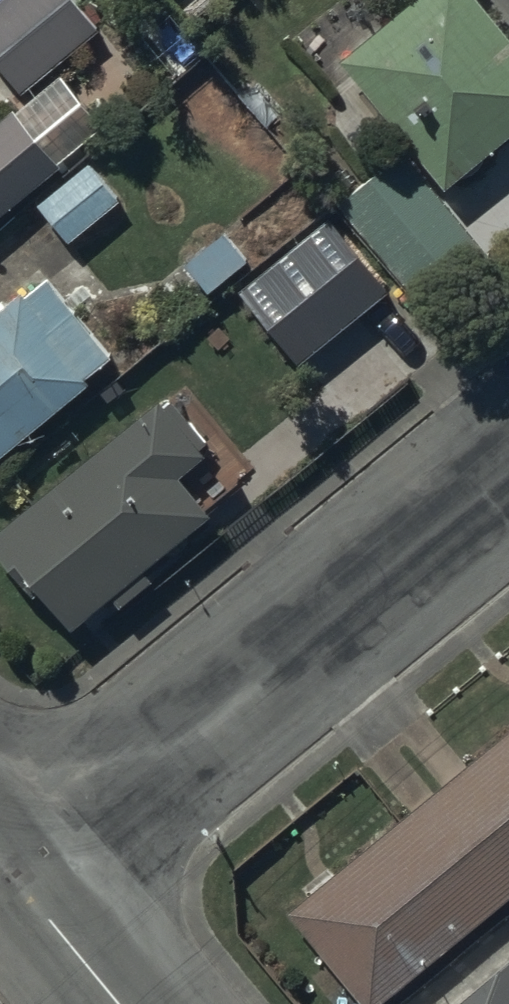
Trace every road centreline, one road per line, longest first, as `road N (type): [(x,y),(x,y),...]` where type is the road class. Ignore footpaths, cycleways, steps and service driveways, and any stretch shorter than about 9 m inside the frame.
road 1 (residential): [(508,470),(13,875)]
road 2 (tertiary): [(13,875),(120,1003)]

